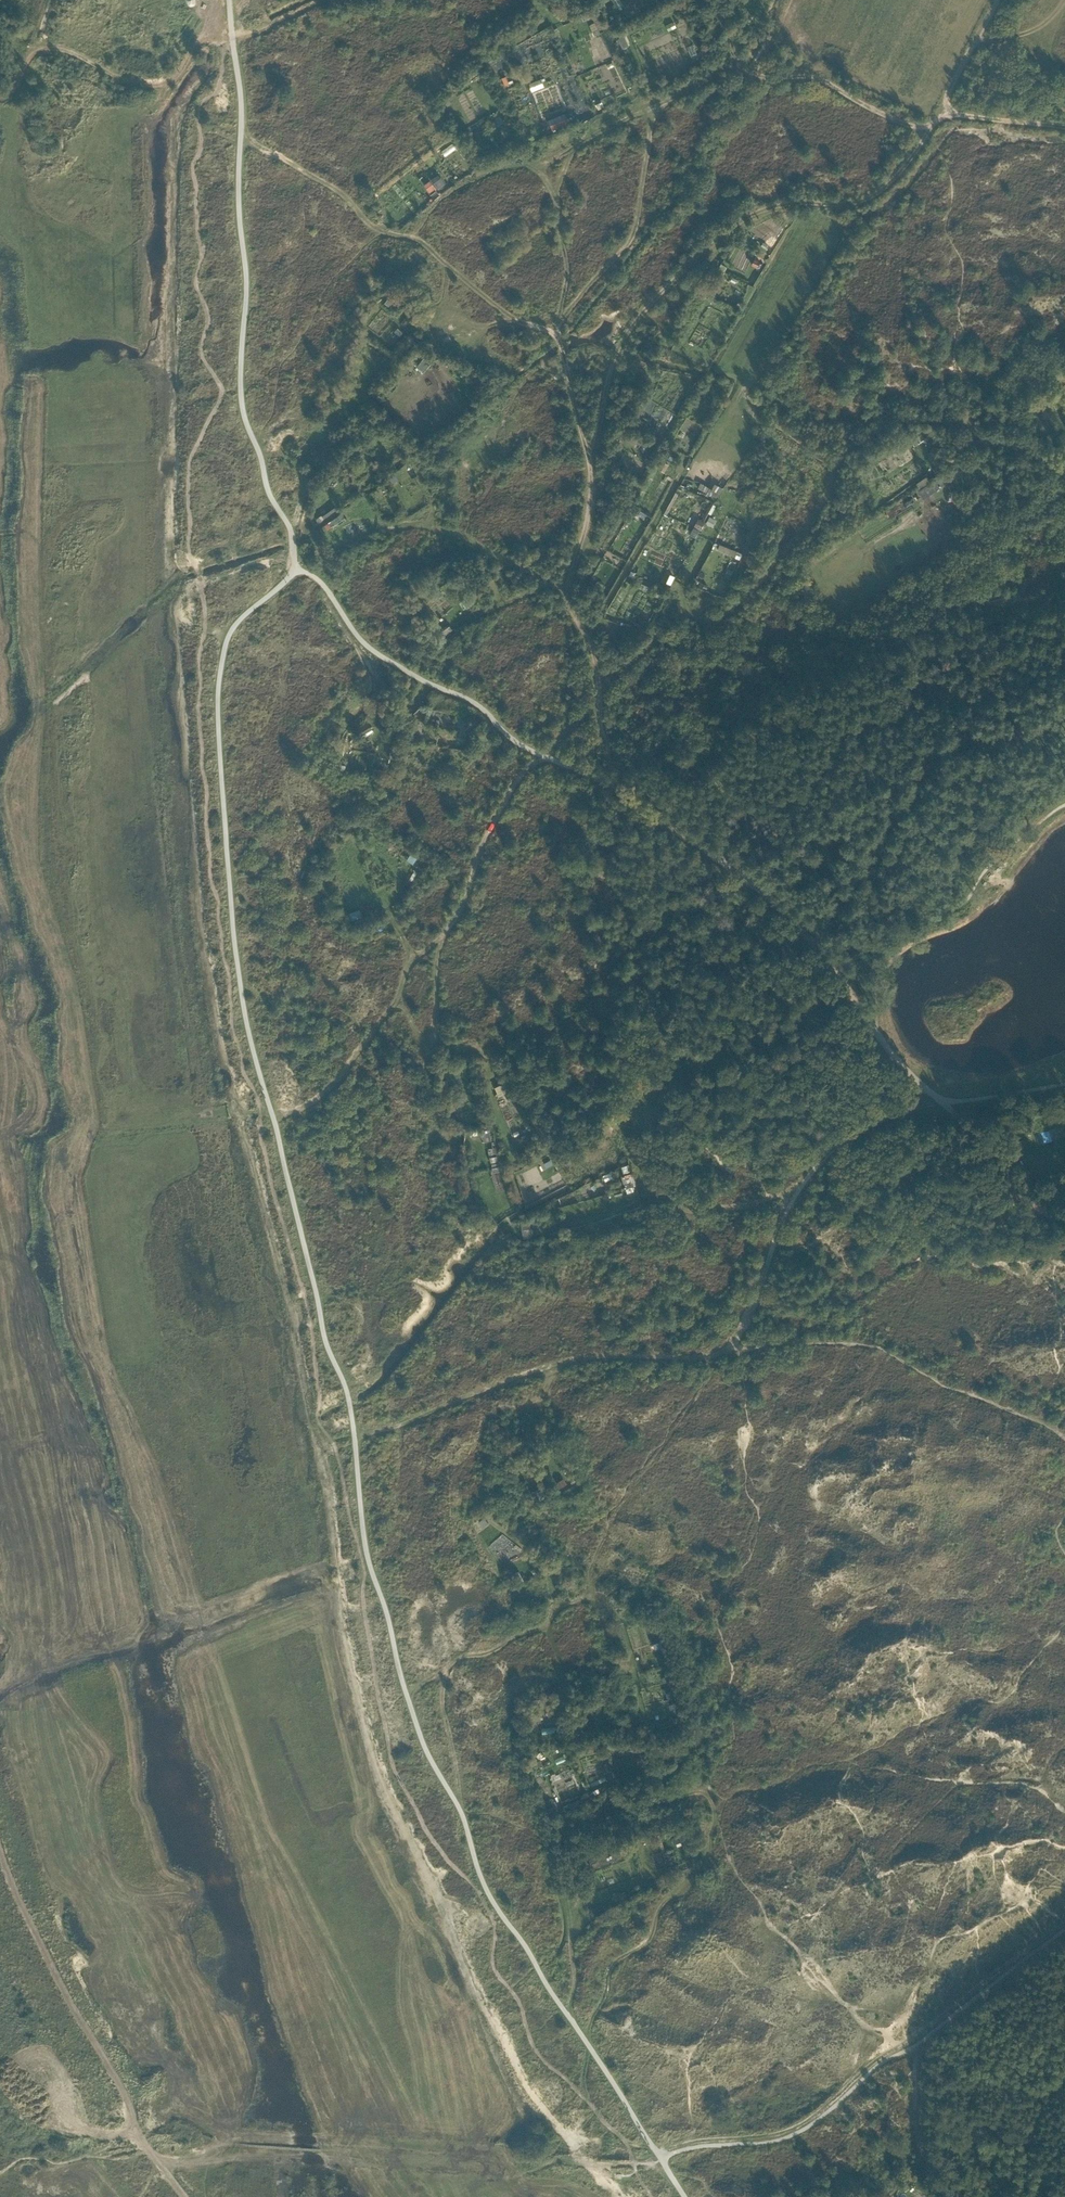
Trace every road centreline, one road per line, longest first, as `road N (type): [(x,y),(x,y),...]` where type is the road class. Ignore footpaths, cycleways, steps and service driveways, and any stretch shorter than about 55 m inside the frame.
road 1 (track): [(998,0),(939,120),(875,196),(763,208),(730,226),(628,330),(610,372),(592,463)]
road 2 (track): [(731,58),(701,84),(582,144),(557,189),(567,269),(556,332),(592,463),(590,514),(564,589)]
road 3 (track): [(977,433),(928,419),(890,424),(865,439),(845,456),(808,528),(735,611),(674,624),(611,680),(598,702)]
road 4 (track): [(273,1114),(325,1090),(398,1002),(411,958),(461,911),(484,838),(523,774),(545,757)]
road 5 (track): [(355,1436),(551,1366),(589,1358),(690,1359),(734,1347)]
road 6 (track): [(242,137),(338,191),(385,233),(412,235),(496,304),(556,332)]
road 7 (track): [(1064,129),(953,113),(920,126),(896,123),(827,80),(747,69),(731,58),(725,39)]
road 8 (track): [(734,1347),(809,1174),(869,1124),(946,1100)]
road 9 (track): [(711,1795),(697,1790),(610,1810),(567,1836),(576,1982),(569,2016)]
road 10 (track): [(564,589),(594,662),(603,735),(621,787),(601,874)]
road 11 (track): [(231,27),(206,34),(170,84),(132,81),(47,45),(25,55),(0,96)]
road 12 (track): [(912,2039),(800,2125),(766,2137),(656,2151)]
road 13 (track): [(726,408),(594,631),(582,635)]
road 14 (track): [(662,105),(648,137),(632,232),(558,323)]
road 15 (track): [(444,934),(429,1068),(441,1136),(466,1140)]
road 16 (track): [(1064,1919),(932,2021),(915,2044)]
road 17 (track): [(399,524),(458,534),(564,589)]
road 18 (track): [(946,1100),(997,1184),(1042,1216),(1064,1217)]
road 19 (track): [(804,1182),(741,1206),(641,1189)]
road 20 (track): [(450,270),(451,316),(473,327),(526,319)]

